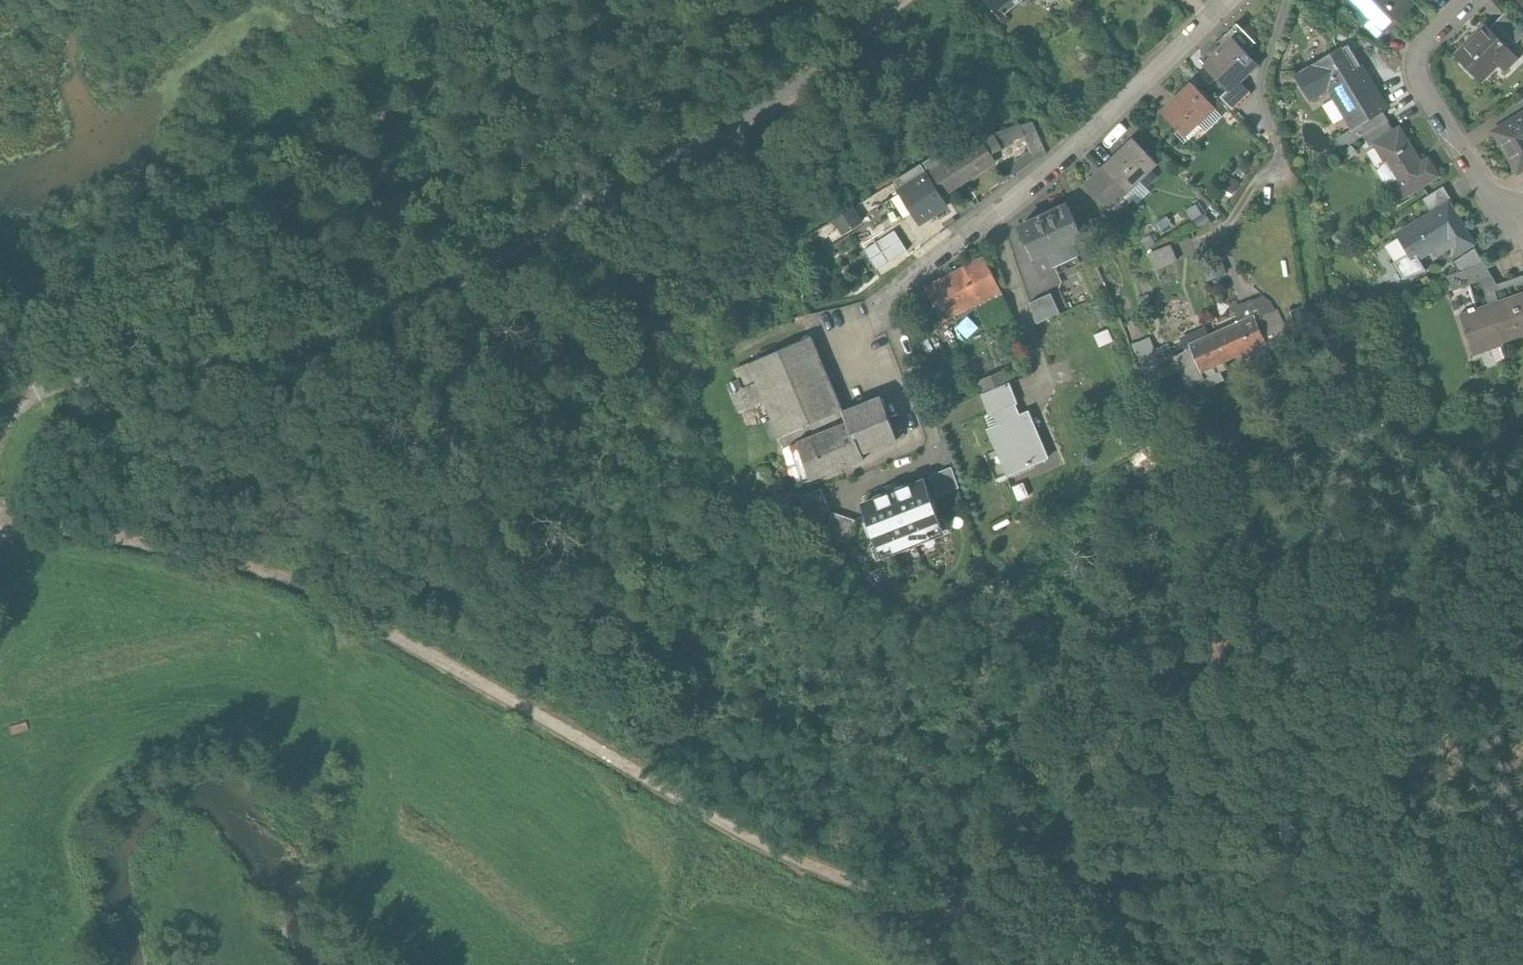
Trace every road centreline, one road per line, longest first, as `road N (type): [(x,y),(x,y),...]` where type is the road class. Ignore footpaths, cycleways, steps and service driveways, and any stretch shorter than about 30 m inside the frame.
road 1 (track): [(0,519),(268,569),(751,837),(850,881),(1037,930),(1129,964)]
road 2 (residential): [(0,418),(37,396),(307,341),(411,306),(758,113),(900,0)]
road 3 (residential): [(1234,0),(1087,141),(874,311)]
road 4 (residential): [(1470,0),(1427,41),(1420,72),(1479,181),(1519,217)]

